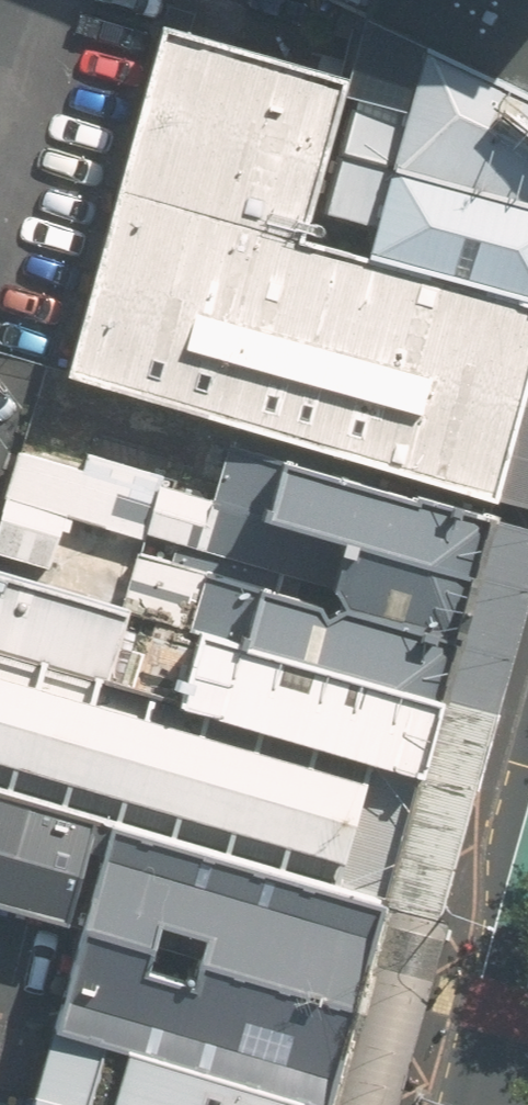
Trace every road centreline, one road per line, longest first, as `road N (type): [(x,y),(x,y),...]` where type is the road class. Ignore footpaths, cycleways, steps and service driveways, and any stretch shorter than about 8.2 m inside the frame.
road 1 (primary): [(463,1104),(527,859)]

